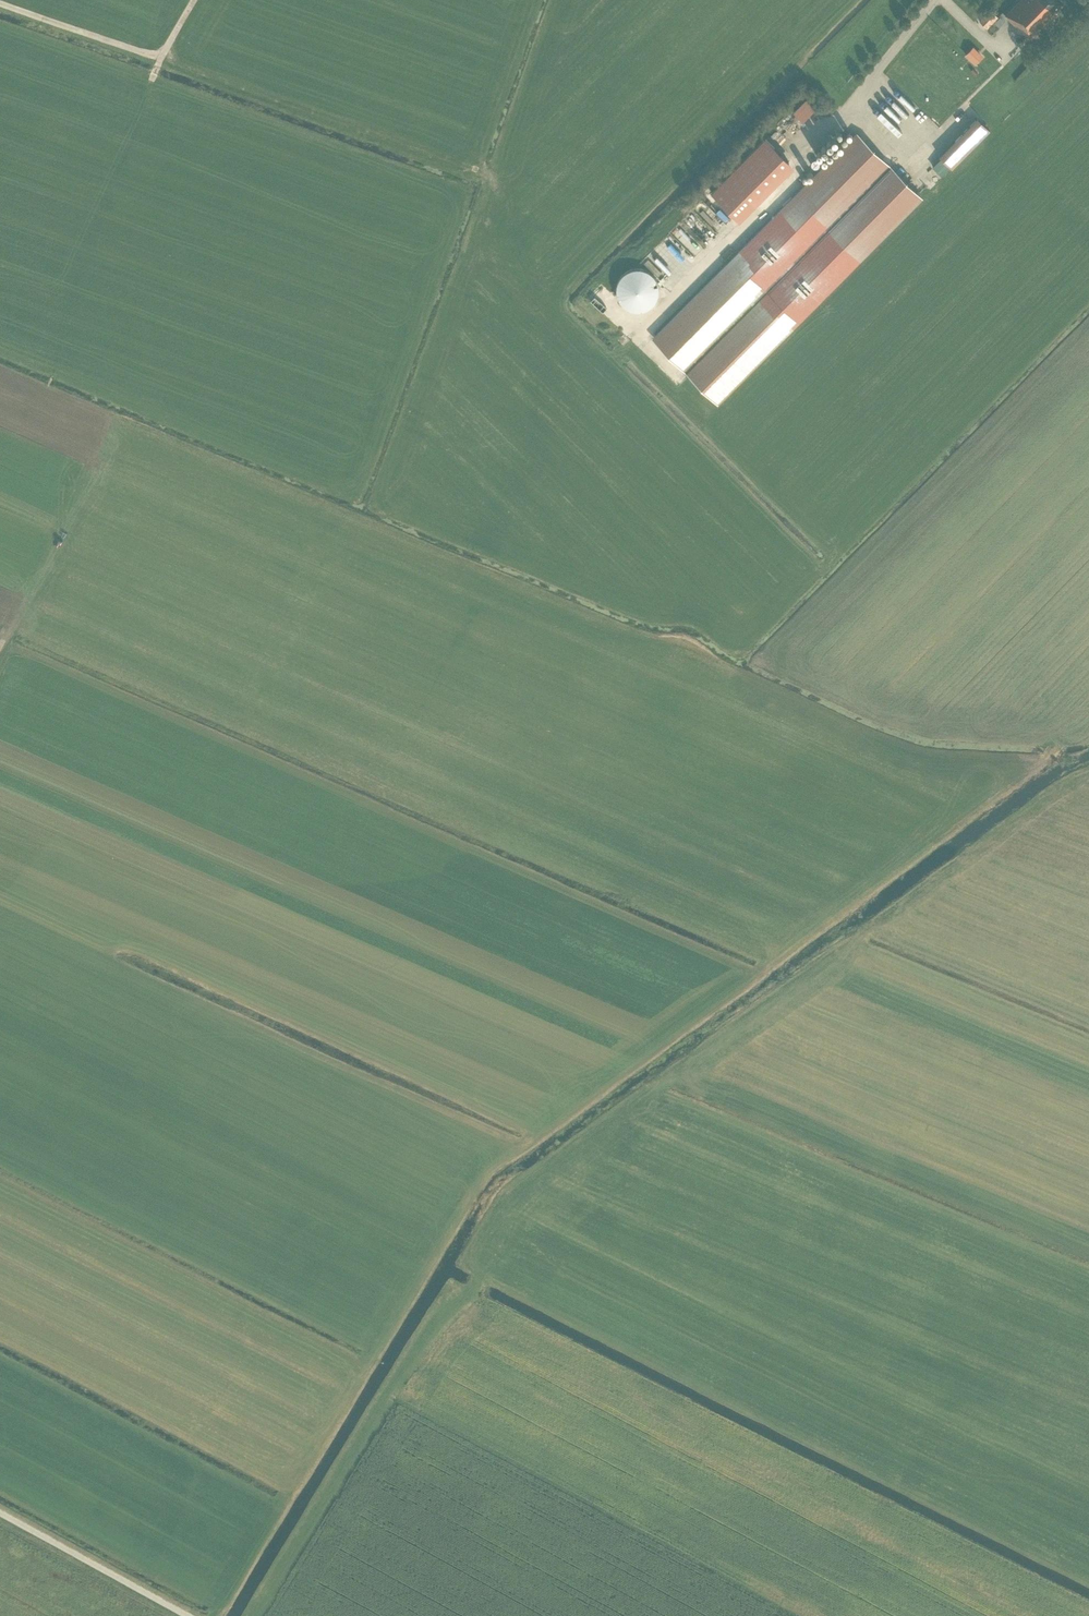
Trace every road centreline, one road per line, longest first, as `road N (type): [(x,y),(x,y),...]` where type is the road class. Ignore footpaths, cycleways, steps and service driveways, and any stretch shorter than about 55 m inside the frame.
road 1 (unclassified): [(191,1615),(0,1510)]
road 2 (track): [(162,55),(0,4)]

